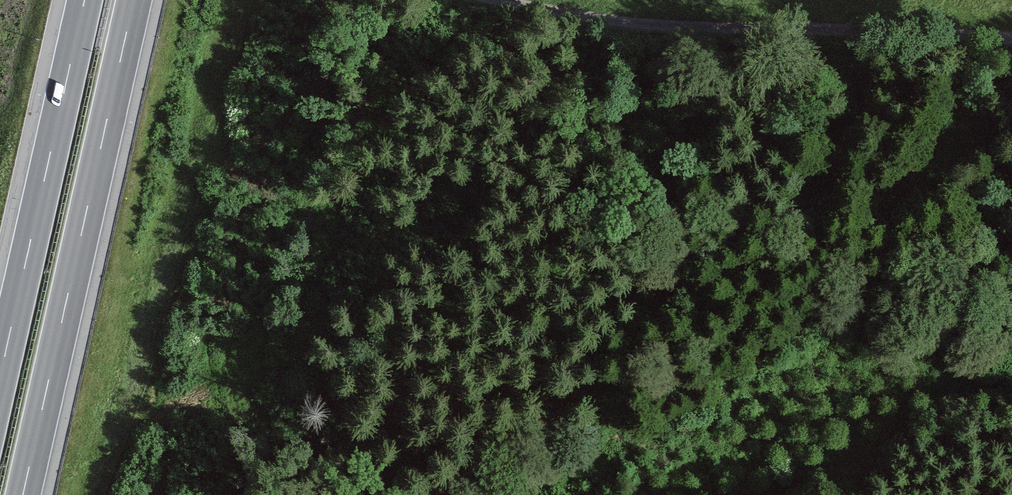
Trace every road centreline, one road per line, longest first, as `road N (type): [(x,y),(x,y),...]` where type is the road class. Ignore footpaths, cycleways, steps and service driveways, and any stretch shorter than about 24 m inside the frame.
road 1 (motorway): [(23,494),(134,0)]
road 2 (unclassified): [(1011,39),(762,25),(562,0)]
road 3 (motorway): [(84,0),(0,375)]
road 4 (track): [(767,494),(1011,357)]

